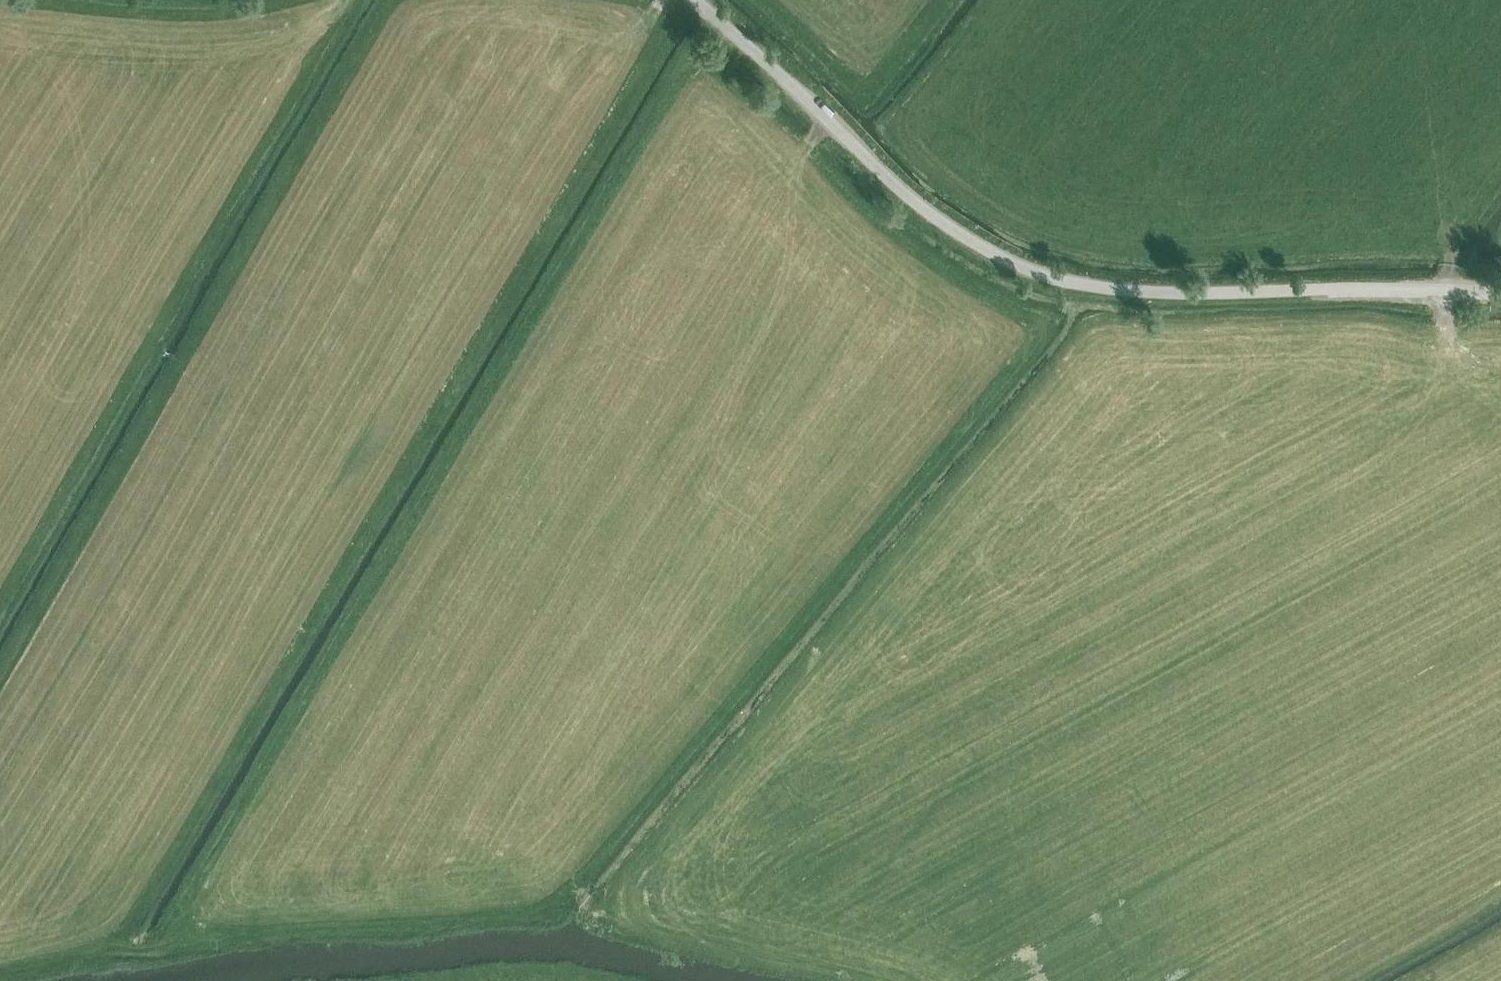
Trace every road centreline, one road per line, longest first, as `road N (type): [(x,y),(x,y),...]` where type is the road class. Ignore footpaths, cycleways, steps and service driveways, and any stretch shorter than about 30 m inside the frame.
road 1 (unclassified): [(1500,290),(1189,293),(1047,275),(941,220),(697,0)]

